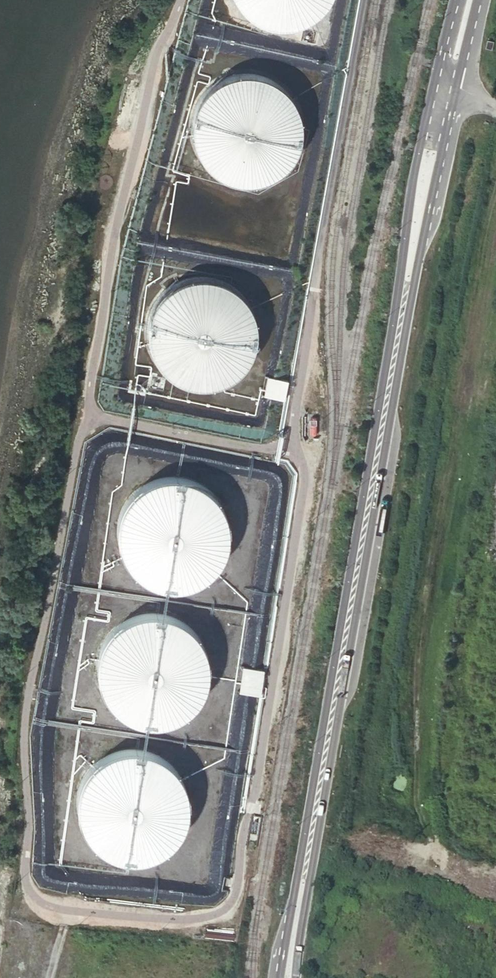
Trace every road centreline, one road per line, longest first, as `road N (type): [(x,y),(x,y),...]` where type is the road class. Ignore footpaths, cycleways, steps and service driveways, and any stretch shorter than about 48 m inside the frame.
road 1 (tertiary): [(466,0),(417,225),(287,977)]
road 2 (track): [(495,195),(421,614),(416,792),(432,848),(495,876)]

